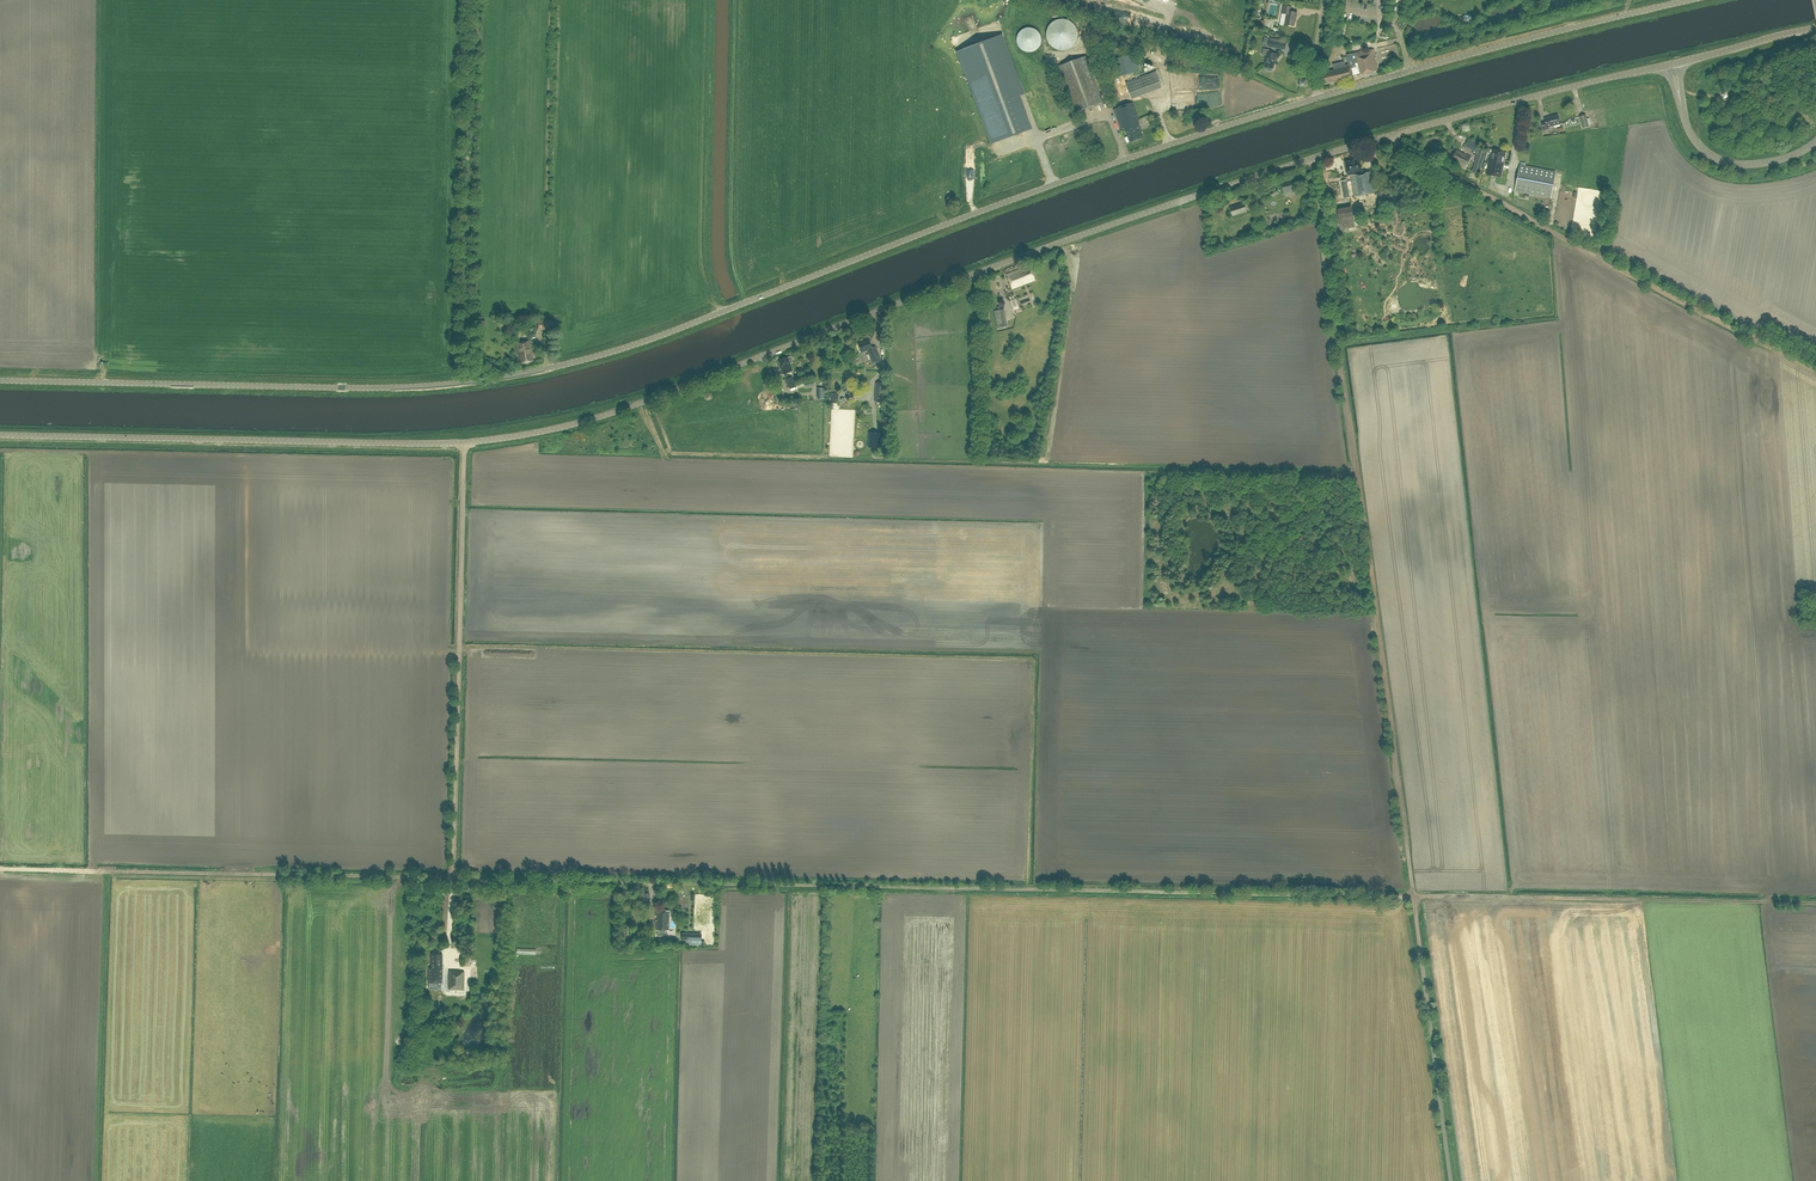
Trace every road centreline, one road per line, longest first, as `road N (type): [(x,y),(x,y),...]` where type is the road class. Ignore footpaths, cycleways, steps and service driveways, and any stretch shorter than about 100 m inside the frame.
road 1 (track): [(1815,903),(0,869)]
road 2 (tertiary): [(0,435),(444,444),(570,425),(1184,200),(1392,135),(1666,65)]
road 3 (tertiary): [(1318,97),(1149,151),(568,364),(405,387),(0,381)]
road 4 (track): [(1312,159),(1408,850)]
road 5 (track): [(1392,135),(1397,146),(1493,202),(1815,375)]
road 6 (track): [(453,877),(464,442)]
road 7 (tertiary): [(1691,0),(1318,97)]
road 8 (unclassified): [(1451,1180),(1408,850)]
road 9 (tertiary): [(1680,97),(1700,147),(1726,161),(1778,159),(1815,140)]
road 10 (tertiary): [(1677,62),(1815,28)]

